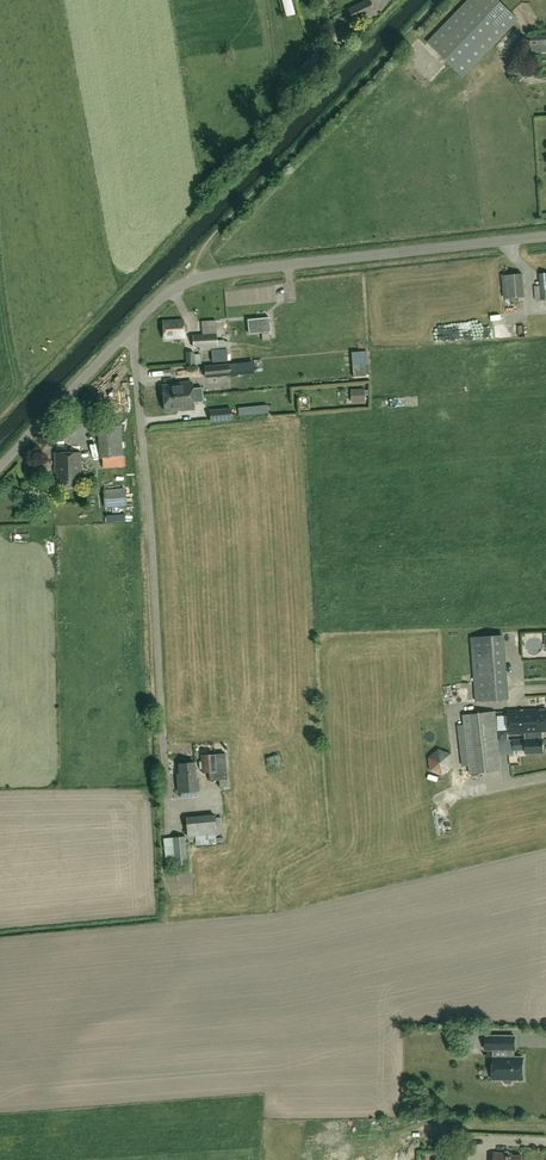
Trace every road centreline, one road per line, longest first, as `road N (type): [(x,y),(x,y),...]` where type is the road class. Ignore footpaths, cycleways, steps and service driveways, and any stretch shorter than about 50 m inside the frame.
road 1 (unclassified): [(0,468),(146,314),(186,282),(545,238)]

